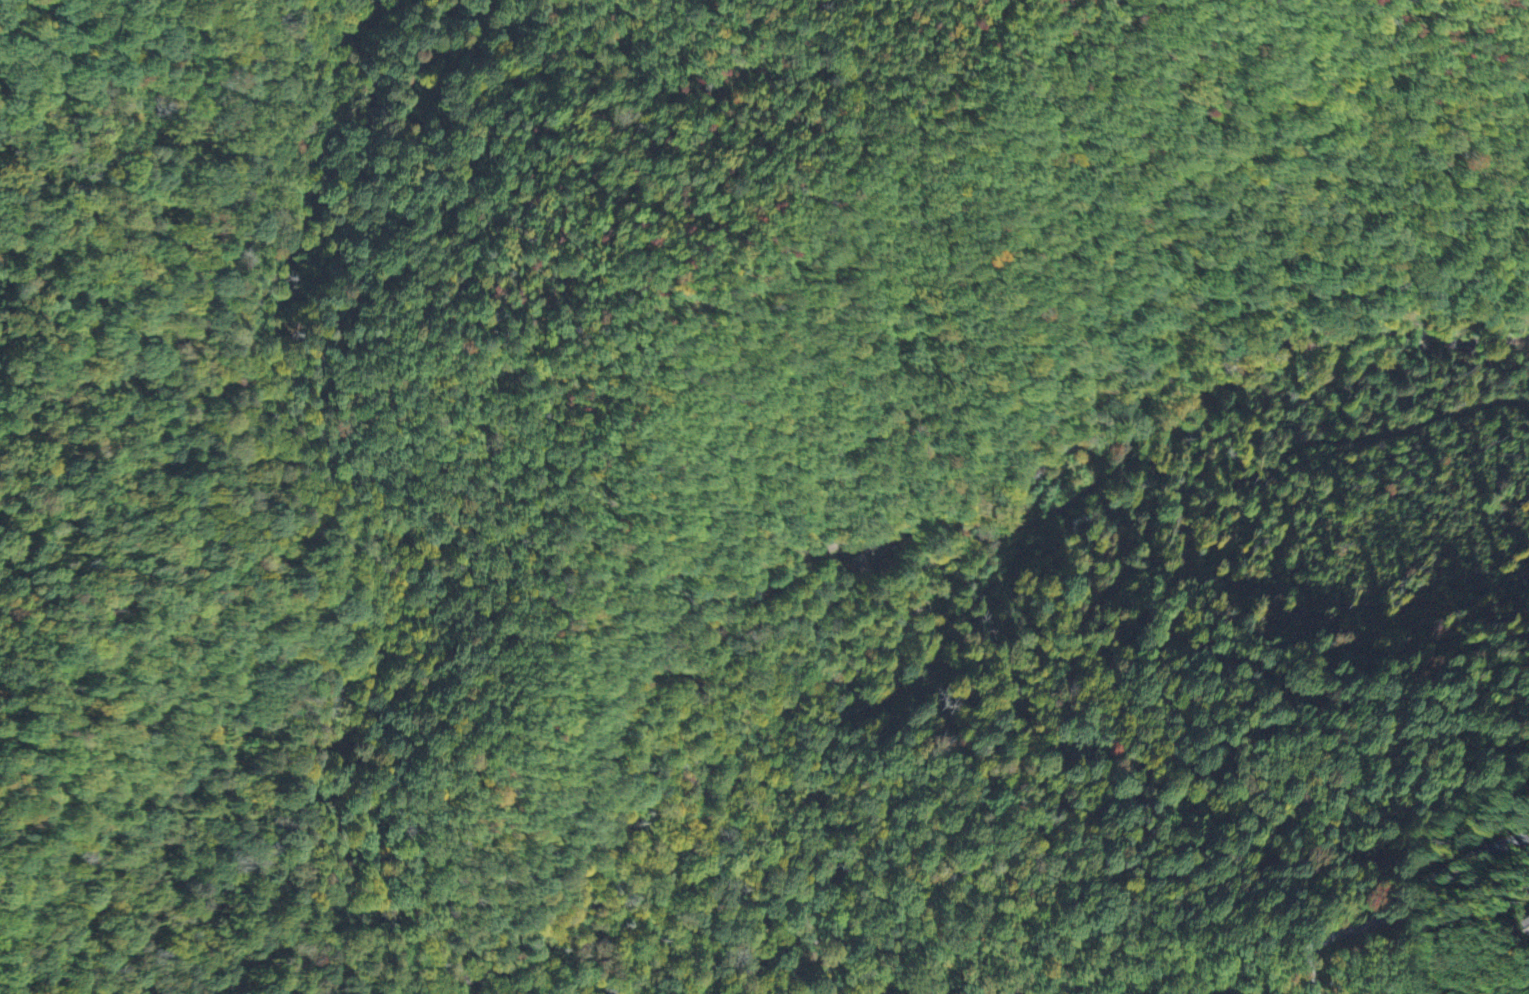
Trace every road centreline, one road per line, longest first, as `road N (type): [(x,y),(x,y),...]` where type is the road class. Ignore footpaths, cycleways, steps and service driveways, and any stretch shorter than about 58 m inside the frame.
road 1 (residential): [(907,590),(919,639),(901,691),(829,720),(818,733),(809,843),(795,900),(825,969),(822,993)]
road 2 (residential): [(1528,832),(1461,857),(1396,911),(1317,943),(1309,963),(1314,993)]

